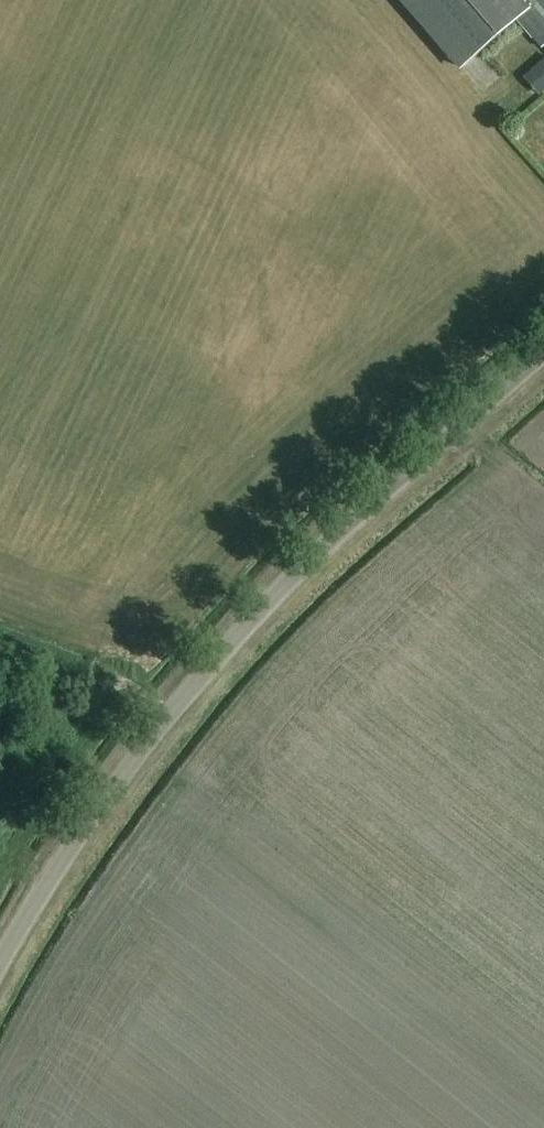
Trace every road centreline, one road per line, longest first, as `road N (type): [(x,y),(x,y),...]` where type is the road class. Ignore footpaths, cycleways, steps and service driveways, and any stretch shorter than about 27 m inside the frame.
road 1 (tertiary): [(0,967),(91,820),(226,648),(342,530),(543,355)]

